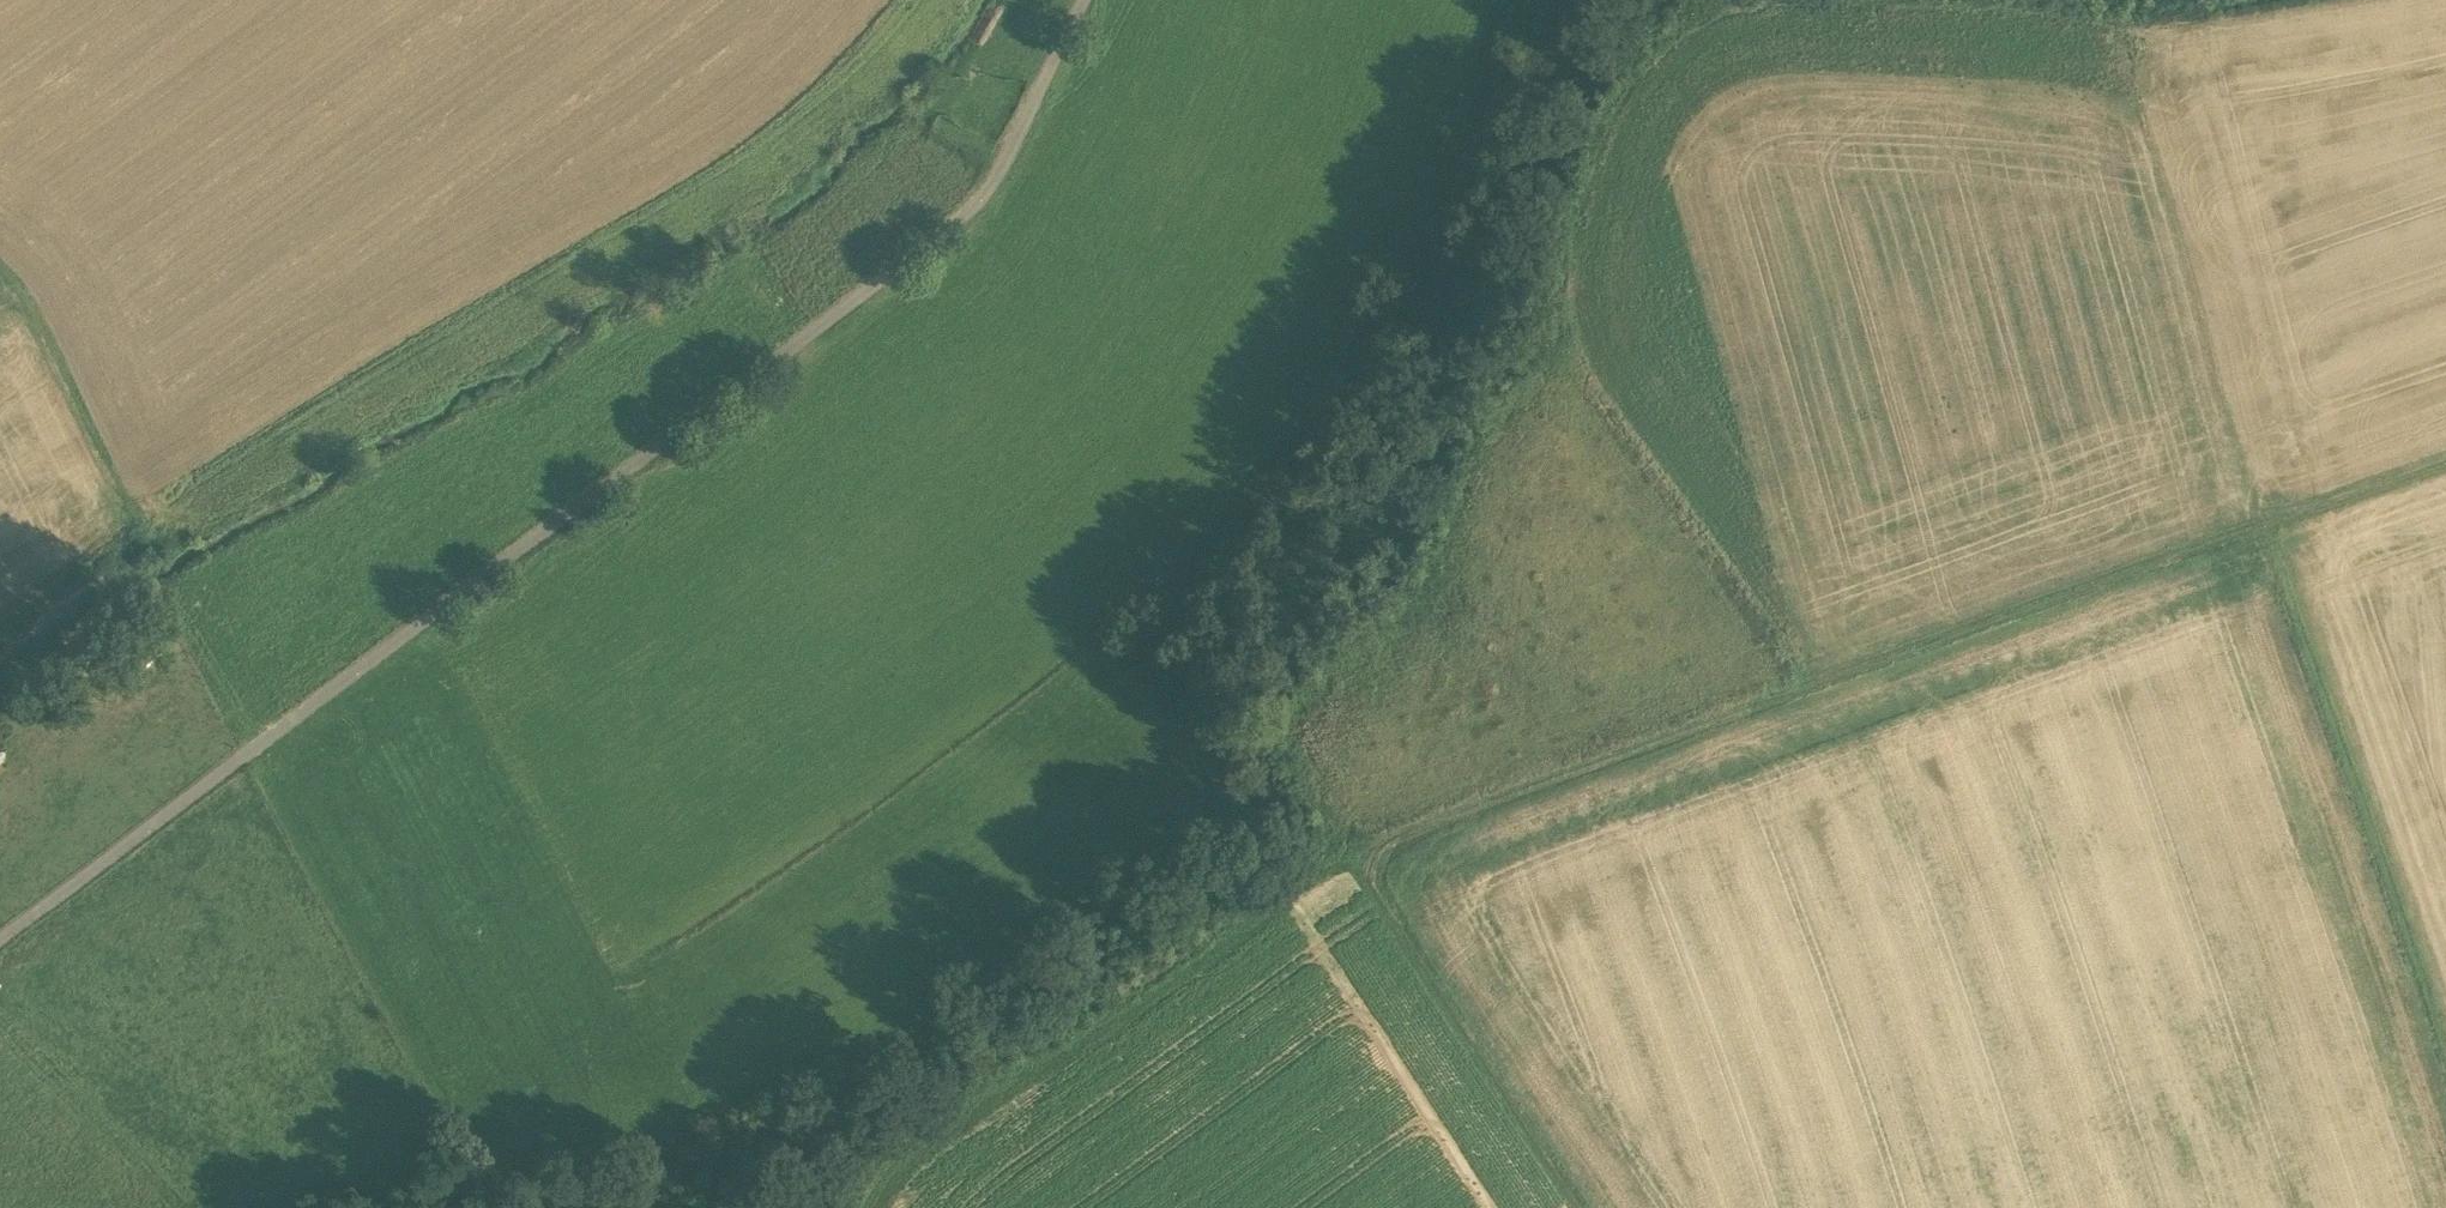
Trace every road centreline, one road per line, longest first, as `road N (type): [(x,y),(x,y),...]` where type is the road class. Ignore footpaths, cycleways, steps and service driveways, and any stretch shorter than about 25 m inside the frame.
road 1 (track): [(1577,1207),(1367,893),(1381,846),(1534,778),(2445,460)]
road 2 (track): [(1076,0),(972,205),(0,935)]
road 3 (track): [(2253,528),(2445,1087)]
road 4 (track): [(0,278),(144,556)]

